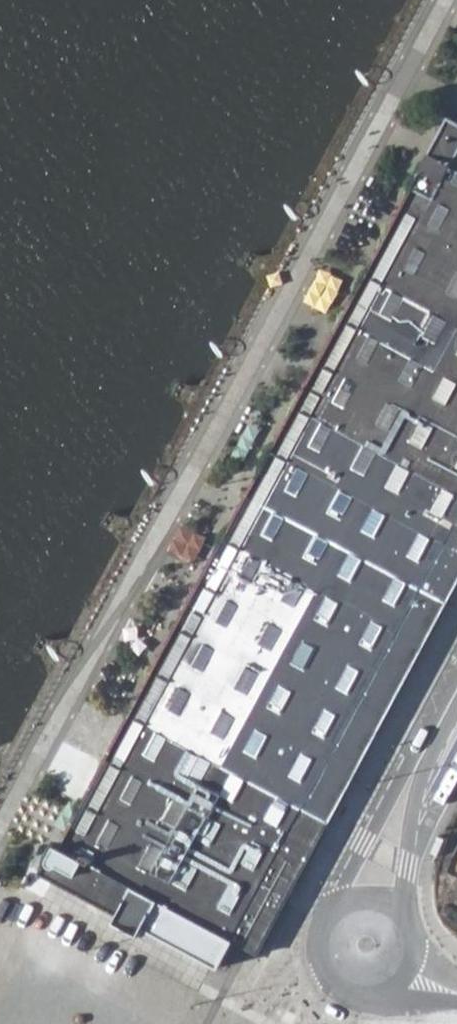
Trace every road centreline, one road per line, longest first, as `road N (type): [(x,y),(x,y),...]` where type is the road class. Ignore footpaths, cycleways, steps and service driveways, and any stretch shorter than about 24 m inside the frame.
road 1 (secondary): [(456,706),(388,852),(381,915)]
road 2 (secondary): [(381,915),(349,917),(337,929),(334,954),(362,979),(383,976),(398,961)]

